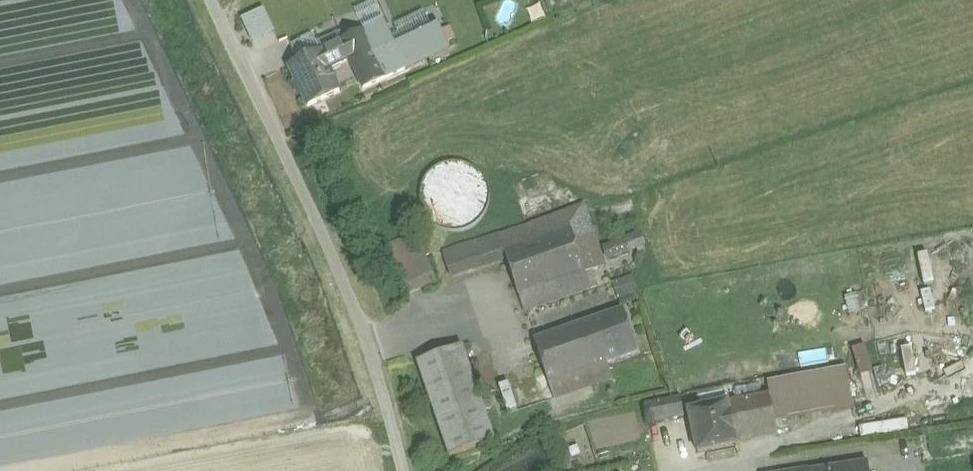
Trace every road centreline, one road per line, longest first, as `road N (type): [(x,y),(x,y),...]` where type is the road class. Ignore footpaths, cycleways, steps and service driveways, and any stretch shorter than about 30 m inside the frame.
road 1 (unclassified): [(212,0),(337,264),(405,470)]

